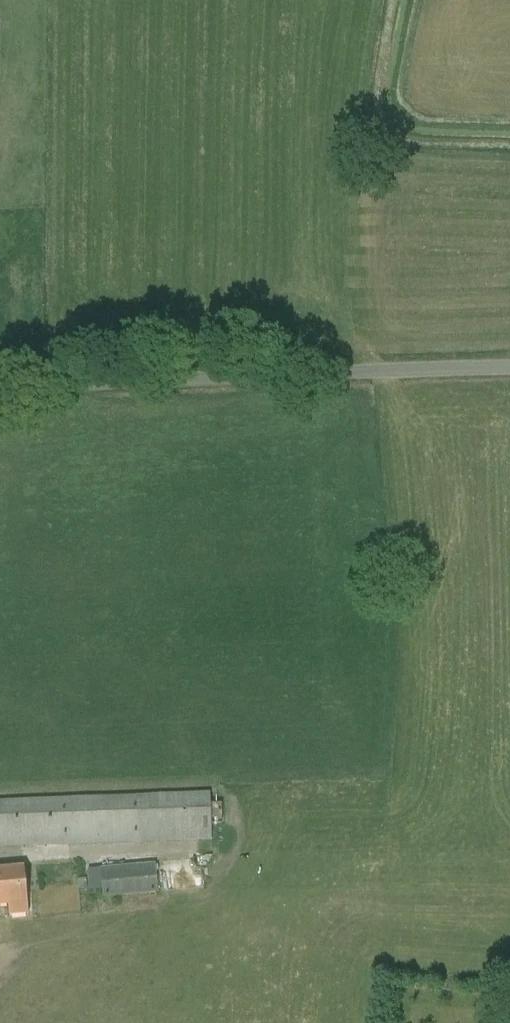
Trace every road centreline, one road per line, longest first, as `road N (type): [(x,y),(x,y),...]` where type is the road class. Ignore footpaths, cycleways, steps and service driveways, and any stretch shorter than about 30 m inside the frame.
road 1 (unclassified): [(509,367),(0,388)]

